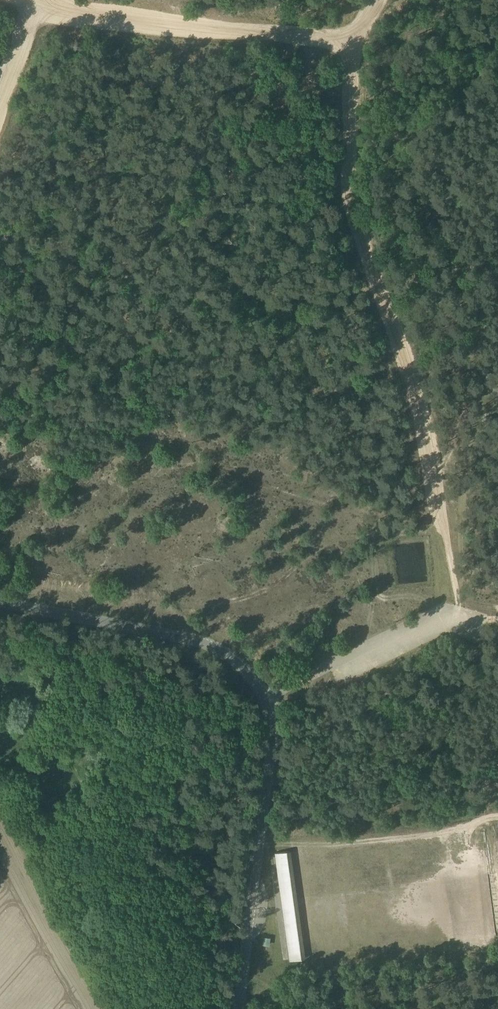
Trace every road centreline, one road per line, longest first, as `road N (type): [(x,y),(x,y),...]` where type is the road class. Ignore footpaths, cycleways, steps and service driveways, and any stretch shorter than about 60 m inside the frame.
road 1 (track): [(446,622),(426,427),(350,174),(351,61),(378,0)]
road 2 (track): [(44,0),(356,45)]

